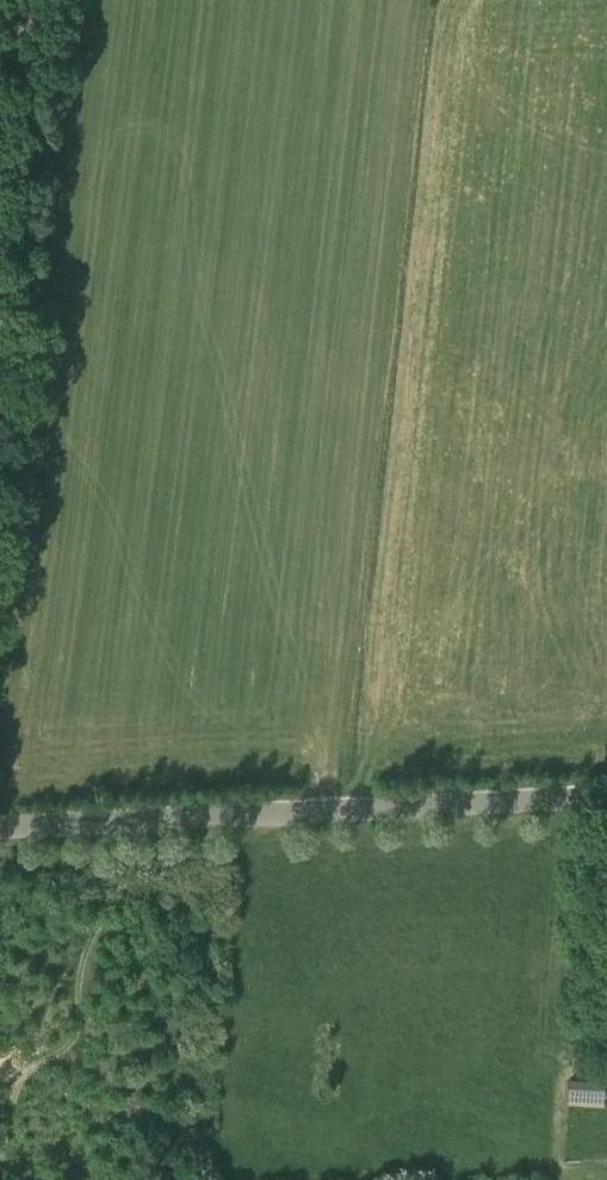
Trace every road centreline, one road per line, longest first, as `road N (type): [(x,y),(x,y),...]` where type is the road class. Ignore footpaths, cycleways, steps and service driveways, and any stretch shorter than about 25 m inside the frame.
road 1 (unclassified): [(0,829),(606,798)]

